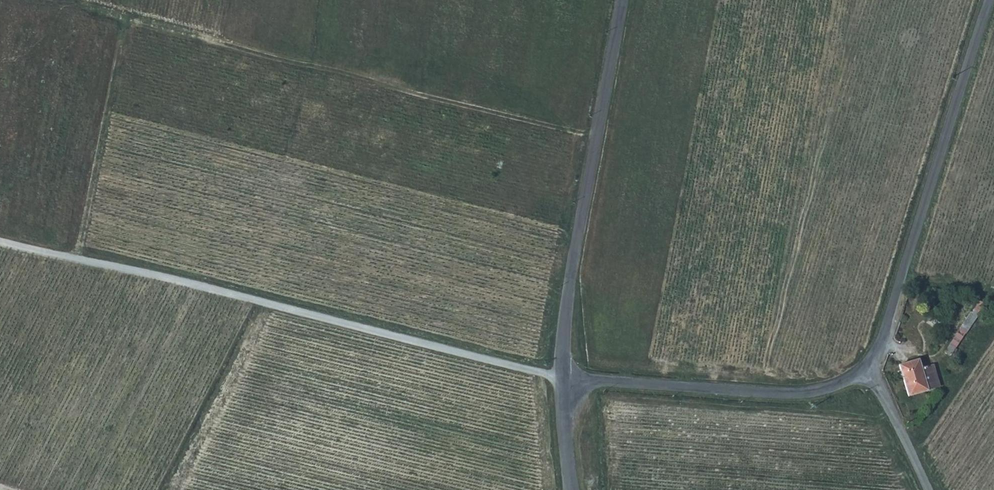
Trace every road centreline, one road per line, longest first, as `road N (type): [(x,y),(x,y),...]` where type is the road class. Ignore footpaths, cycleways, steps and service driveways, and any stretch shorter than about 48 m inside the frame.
road 1 (unclassified): [(991,0),(868,367),(824,391),(784,392),(563,376)]
road 2 (unclassified): [(623,0),(578,223),(563,376)]

